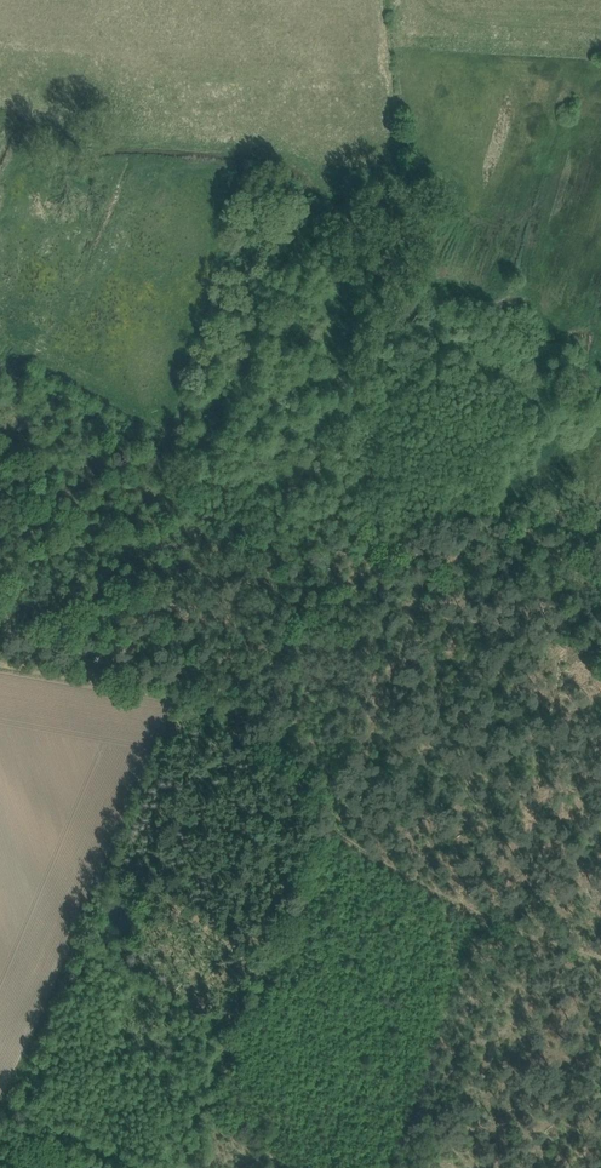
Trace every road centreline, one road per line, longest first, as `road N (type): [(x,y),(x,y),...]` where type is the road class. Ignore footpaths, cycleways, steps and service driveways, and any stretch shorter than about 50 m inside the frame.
road 1 (track): [(600,962),(459,905),(306,802),(175,698)]
road 2 (track): [(0,667),(175,698)]

